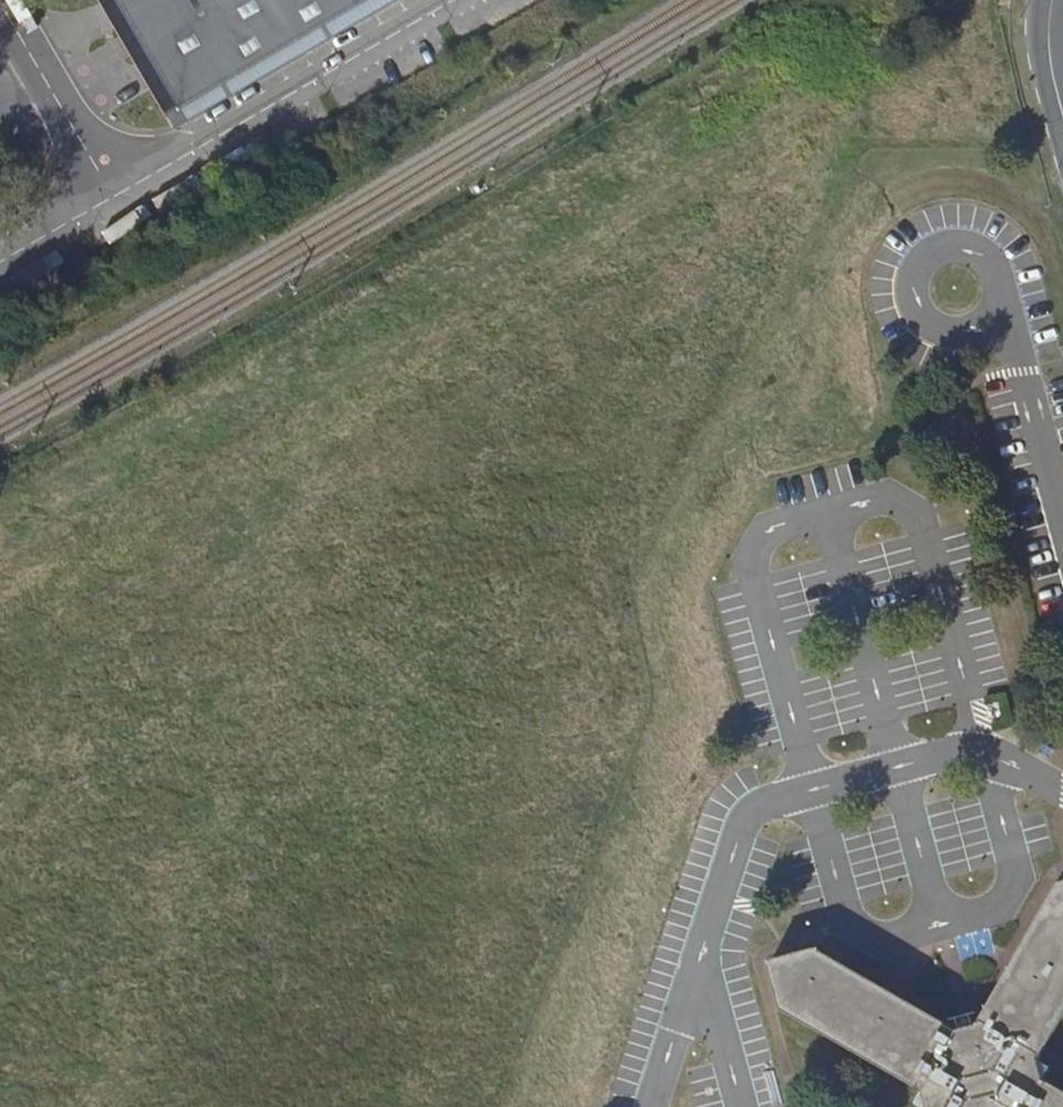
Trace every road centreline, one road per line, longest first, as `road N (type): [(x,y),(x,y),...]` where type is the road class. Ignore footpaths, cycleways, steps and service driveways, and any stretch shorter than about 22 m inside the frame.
road 1 (unclassified): [(454,0),(111,199)]
road 2 (unclassified): [(111,199),(0,8)]
road 3 (unclassified): [(111,199),(0,264)]

